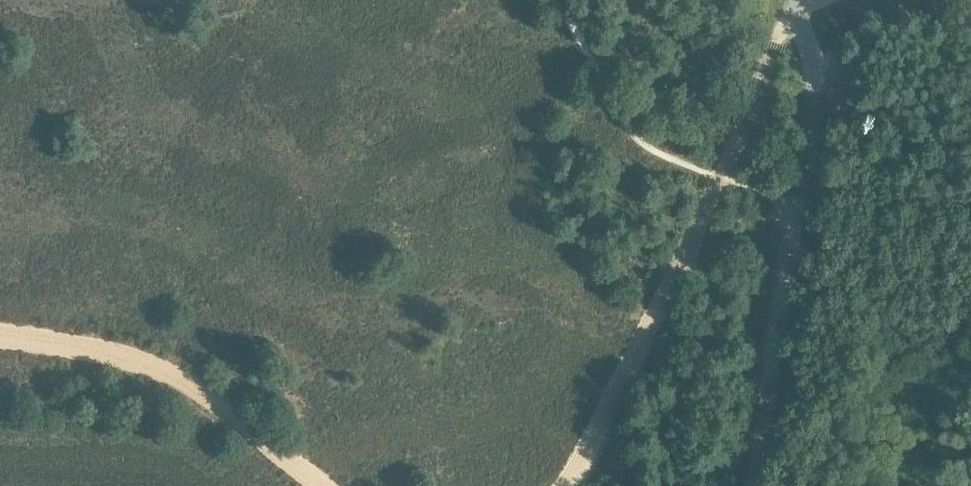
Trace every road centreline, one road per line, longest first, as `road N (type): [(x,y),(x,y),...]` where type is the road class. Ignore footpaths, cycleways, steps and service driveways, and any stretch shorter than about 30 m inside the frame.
road 1 (unclassified): [(797,0),(818,90),(755,485)]
road 2 (track): [(330,485),(196,384),(139,356),(0,332)]
road 3 (track): [(721,179),(568,485)]
road 4 (track): [(794,12),(721,179)]

